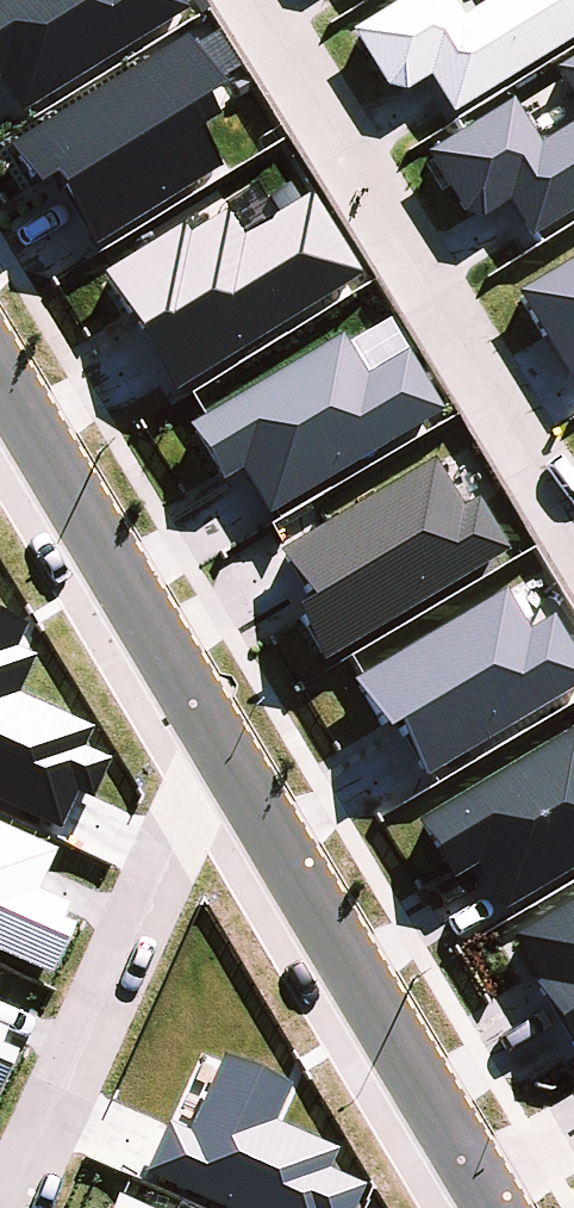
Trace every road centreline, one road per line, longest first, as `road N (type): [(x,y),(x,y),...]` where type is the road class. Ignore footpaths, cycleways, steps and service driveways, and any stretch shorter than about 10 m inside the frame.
road 1 (residential): [(251,0),(573,523)]
road 2 (residential): [(485,1189),(216,735)]
road 3 (residential): [(11,1207),(216,735)]
road 4 (residential): [(216,735),(0,362)]

